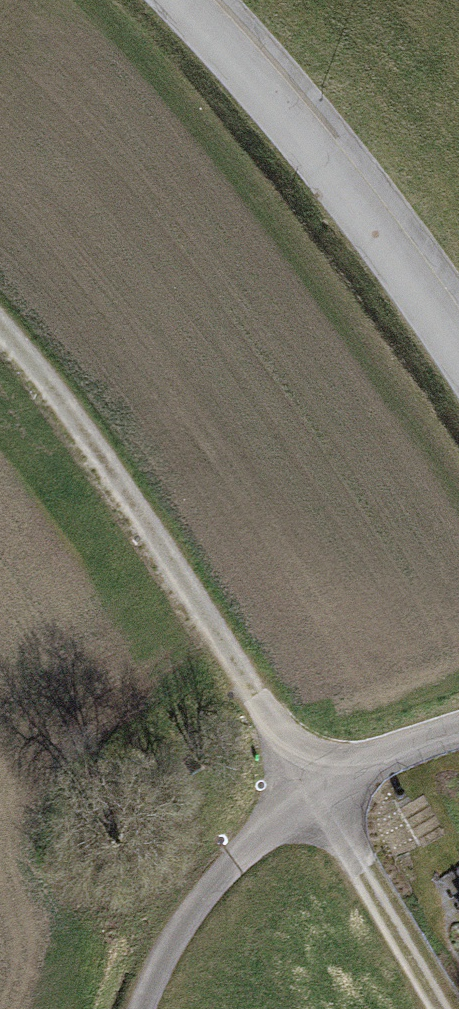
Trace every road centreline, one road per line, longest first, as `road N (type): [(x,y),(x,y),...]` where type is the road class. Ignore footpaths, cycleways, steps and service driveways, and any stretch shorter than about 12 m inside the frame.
road 1 (track): [(0,332),(130,498),(313,780)]
road 2 (residential): [(188,0),(412,282),(458,356)]
road 3 (track): [(313,780),(235,861),(164,959),(147,1008)]
road 4 (track): [(313,780),(444,1008)]
road 5 (track): [(458,735),(313,780)]

